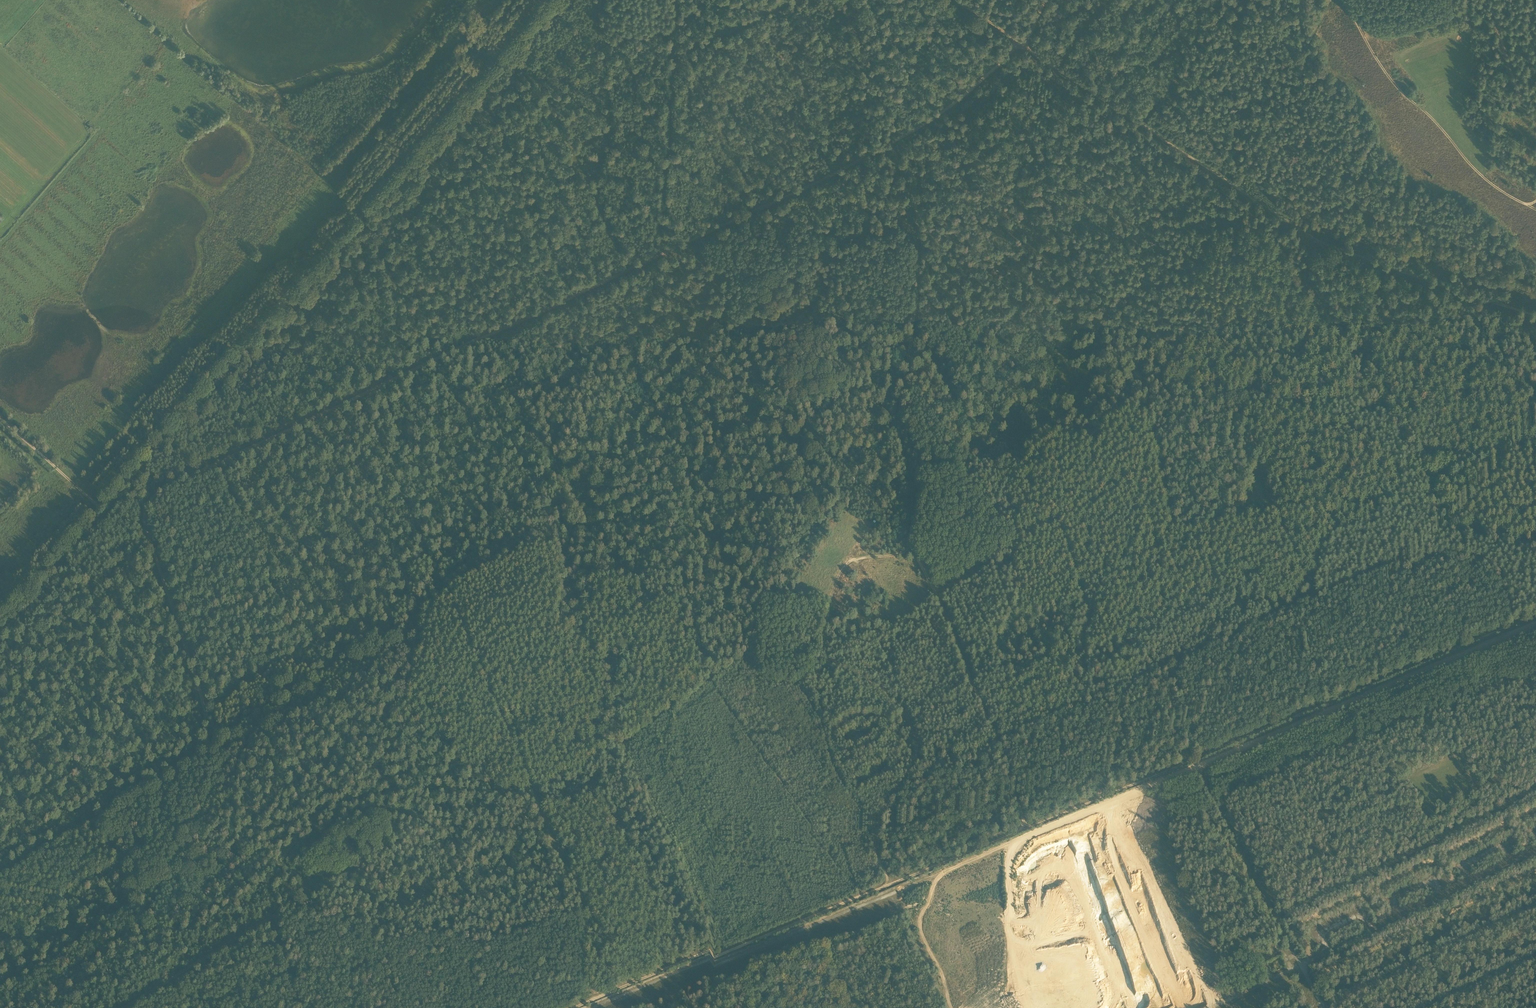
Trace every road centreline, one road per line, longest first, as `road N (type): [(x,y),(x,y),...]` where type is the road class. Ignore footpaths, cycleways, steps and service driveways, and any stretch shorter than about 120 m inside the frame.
road 1 (track): [(596,1007),(1535,616)]
road 2 (track): [(140,514),(161,491),(893,141),(1024,38)]
road 3 (track): [(617,1007),(1535,622)]
road 4 (track): [(553,0),(129,480)]
road 5 (track): [(140,514),(209,730),(202,751),(0,875)]
road 6 (track): [(907,558),(850,572),(836,591),(825,644),(829,671),(899,714),(919,756),(875,836),(892,884)]
road 7 (track): [(893,141),(917,205),(913,335),(899,433),(910,552)]
road 8 (track): [(593,1007),(581,894),(475,662)]
road 9 (track): [(1239,179),(1333,238),(1535,303)]
road 10 (track): [(910,552),(1026,828)]
road 11 (track): [(99,813),(123,859),(157,877),(247,867),(289,875),(300,899),(269,925)]
road 12 (track): [(240,867),(166,922),(5,1007)]
road 13 (track): [(1535,193),(1481,163),(1390,68),(1349,0)]
road 14 (track): [(1274,919),(1491,817),(1482,790)]
road 15 (track): [(1024,38),(1239,179)]
road 16 (track): [(1196,764),(1298,964)]
road 17 (track): [(1325,0),(1239,179)]
road 18 (track): [(1358,691),(1280,526)]
road 19 (track): [(269,925),(137,1007)]
road 20 (track): [(102,511),(0,625)]
road 21 (track): [(0,417),(102,511)]

